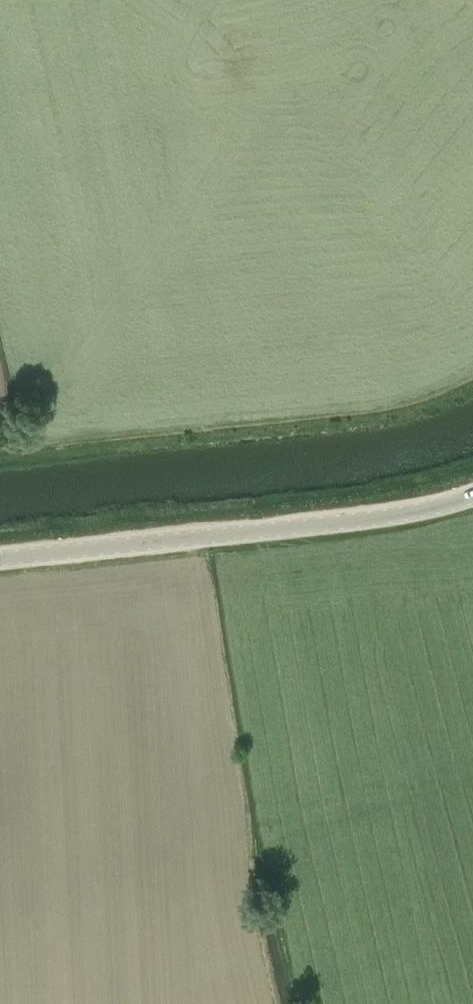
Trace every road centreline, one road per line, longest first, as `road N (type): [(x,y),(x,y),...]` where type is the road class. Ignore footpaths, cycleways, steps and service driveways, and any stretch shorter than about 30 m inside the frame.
road 1 (tertiary): [(0,559),(412,517),(472,500)]

